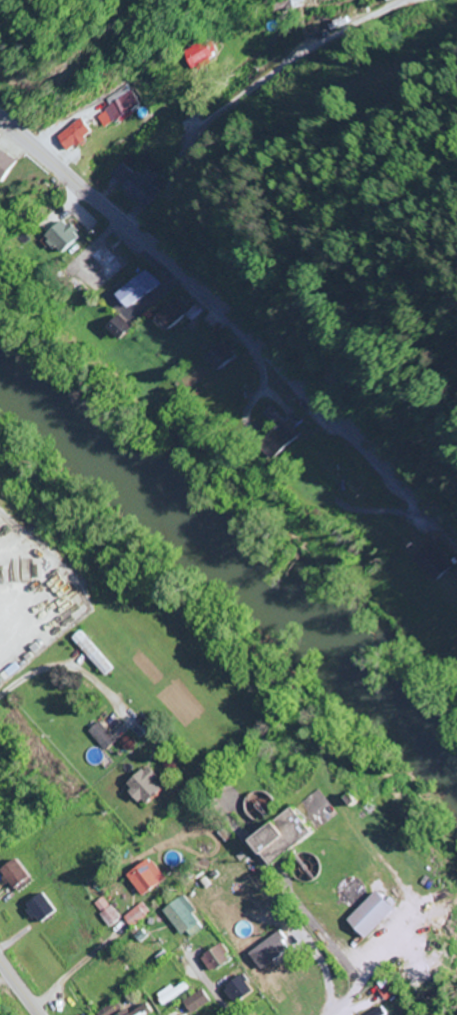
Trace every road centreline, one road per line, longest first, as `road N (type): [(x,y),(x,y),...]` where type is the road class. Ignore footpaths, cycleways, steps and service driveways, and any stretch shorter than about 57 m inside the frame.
road 1 (secondary): [(456,545),(74,186)]
road 2 (residential): [(82,193),(197,100),(327,29)]
road 3 (residential): [(0,698),(33,675),(73,667),(92,676),(142,731)]

